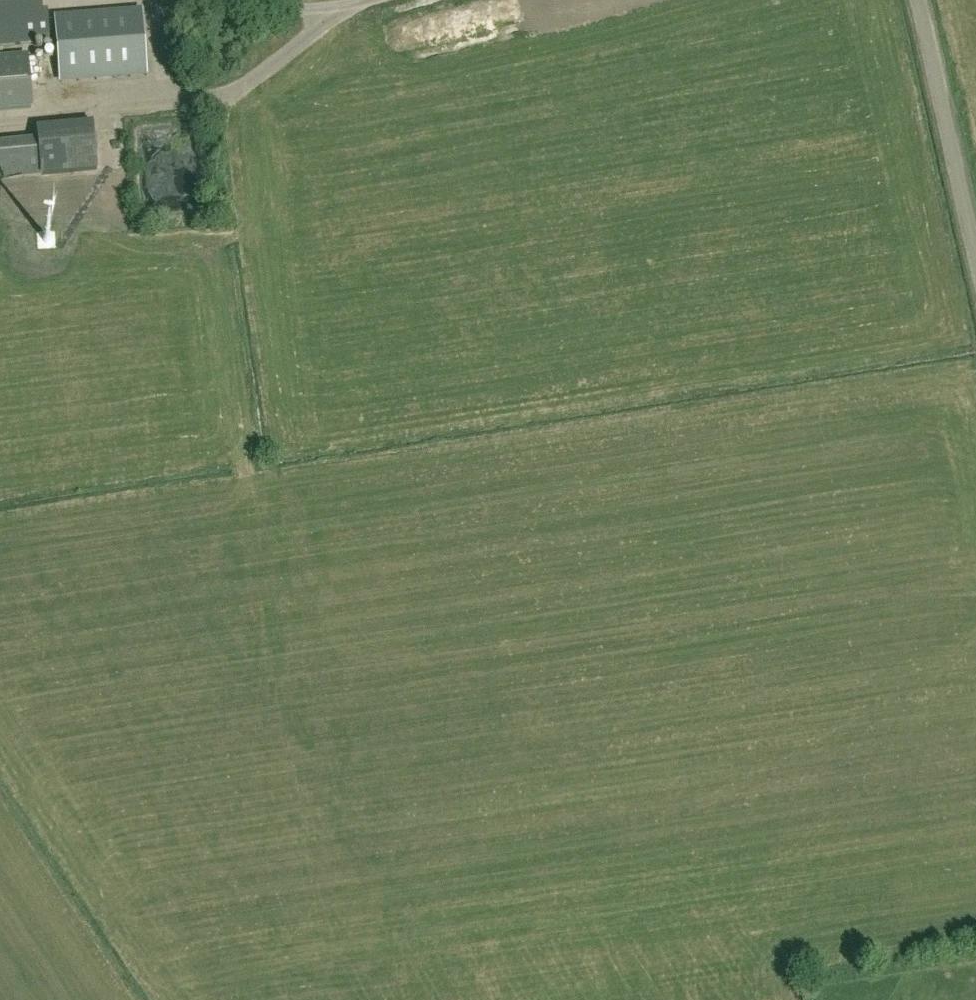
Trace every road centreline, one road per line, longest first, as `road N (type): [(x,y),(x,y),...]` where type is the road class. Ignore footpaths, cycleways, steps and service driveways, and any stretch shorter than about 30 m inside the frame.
road 1 (track): [(210,98),(249,476)]
road 2 (unclassified): [(975,266),(913,0)]

